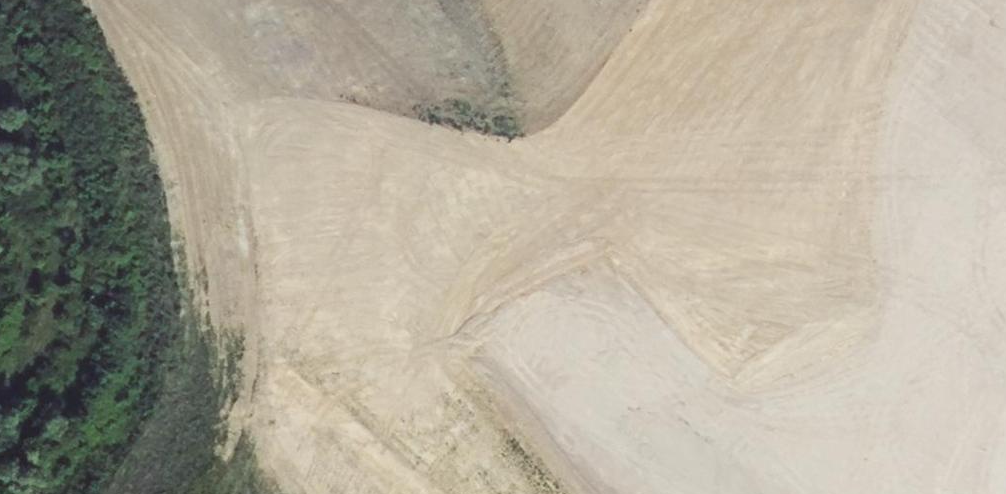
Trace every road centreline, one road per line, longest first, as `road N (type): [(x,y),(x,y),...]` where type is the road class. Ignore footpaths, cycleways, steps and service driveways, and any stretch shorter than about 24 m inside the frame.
road 1 (track): [(1005,287),(923,252),(589,0)]
road 2 (track): [(921,493),(923,252)]

